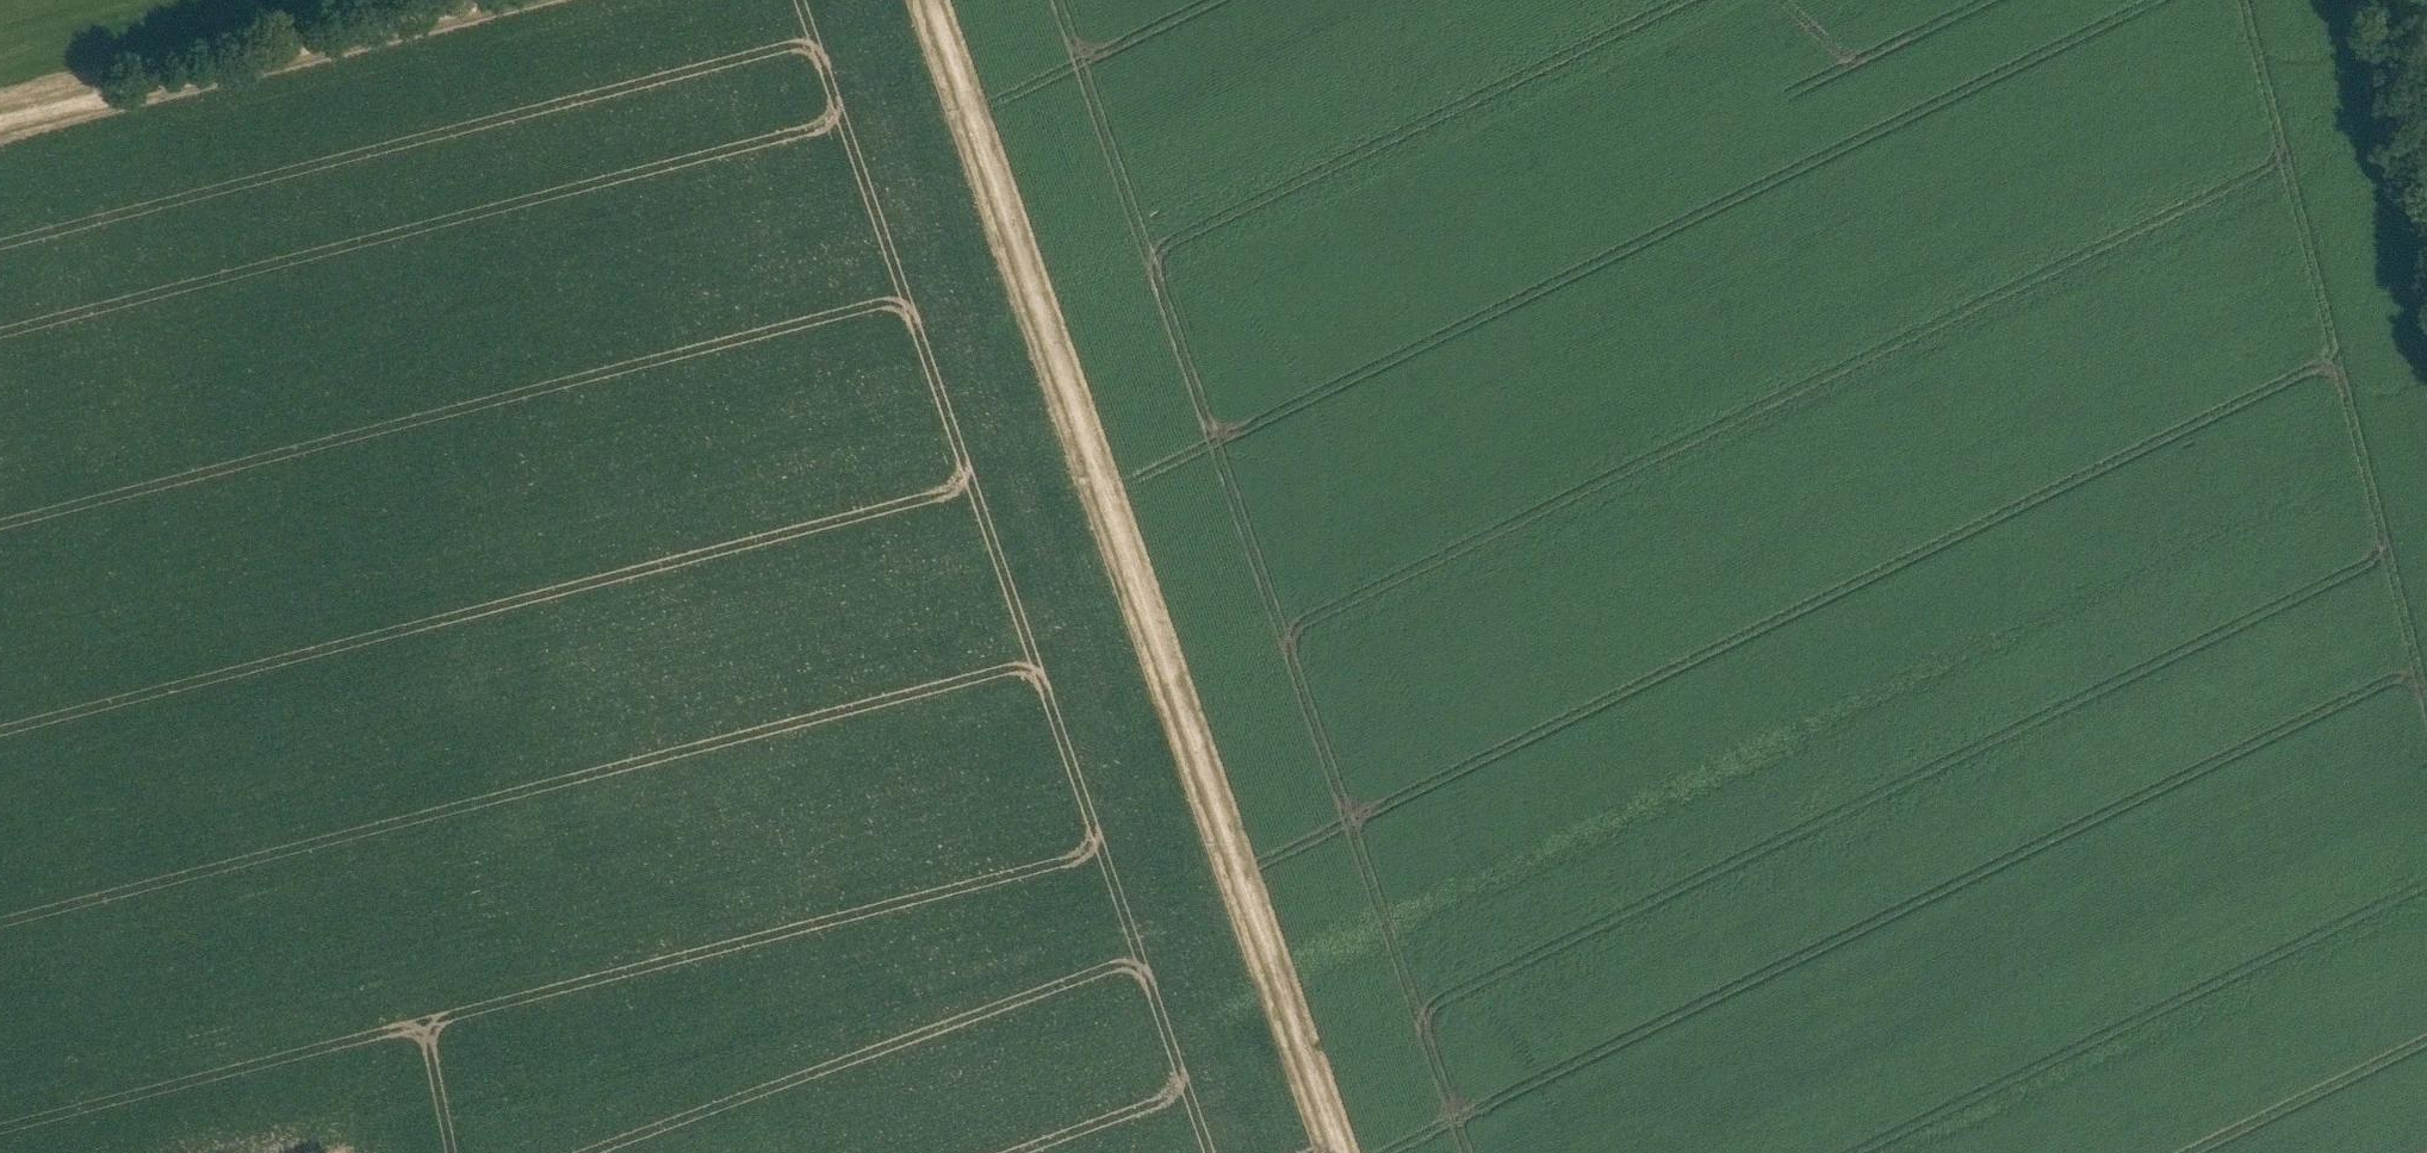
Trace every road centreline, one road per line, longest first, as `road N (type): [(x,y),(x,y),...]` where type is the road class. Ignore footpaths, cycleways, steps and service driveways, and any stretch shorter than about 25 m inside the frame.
road 1 (track): [(1339,1152),(929,0)]
road 2 (track): [(0,113),(465,0)]
road 3 (track): [(2357,0),(2426,265)]

